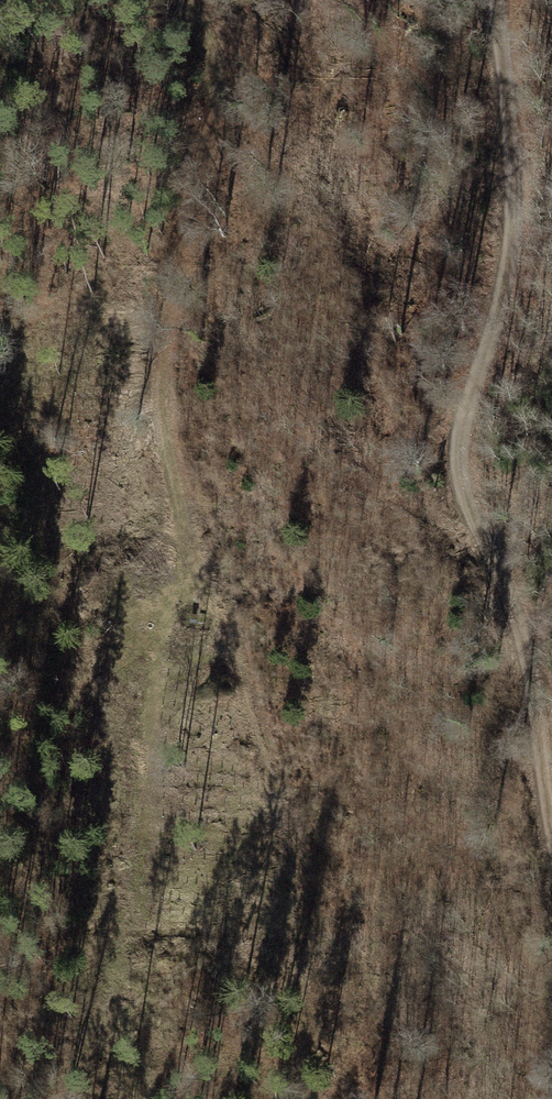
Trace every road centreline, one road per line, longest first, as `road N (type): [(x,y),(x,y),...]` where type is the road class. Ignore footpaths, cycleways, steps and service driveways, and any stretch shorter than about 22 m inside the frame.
road 1 (track): [(185,0),(199,17),(217,102),(164,333),(160,398),(178,481),(283,813),(318,1098)]
road 2 (track): [(493,0),(512,238),(462,429),(459,470),(510,595),(551,807)]

